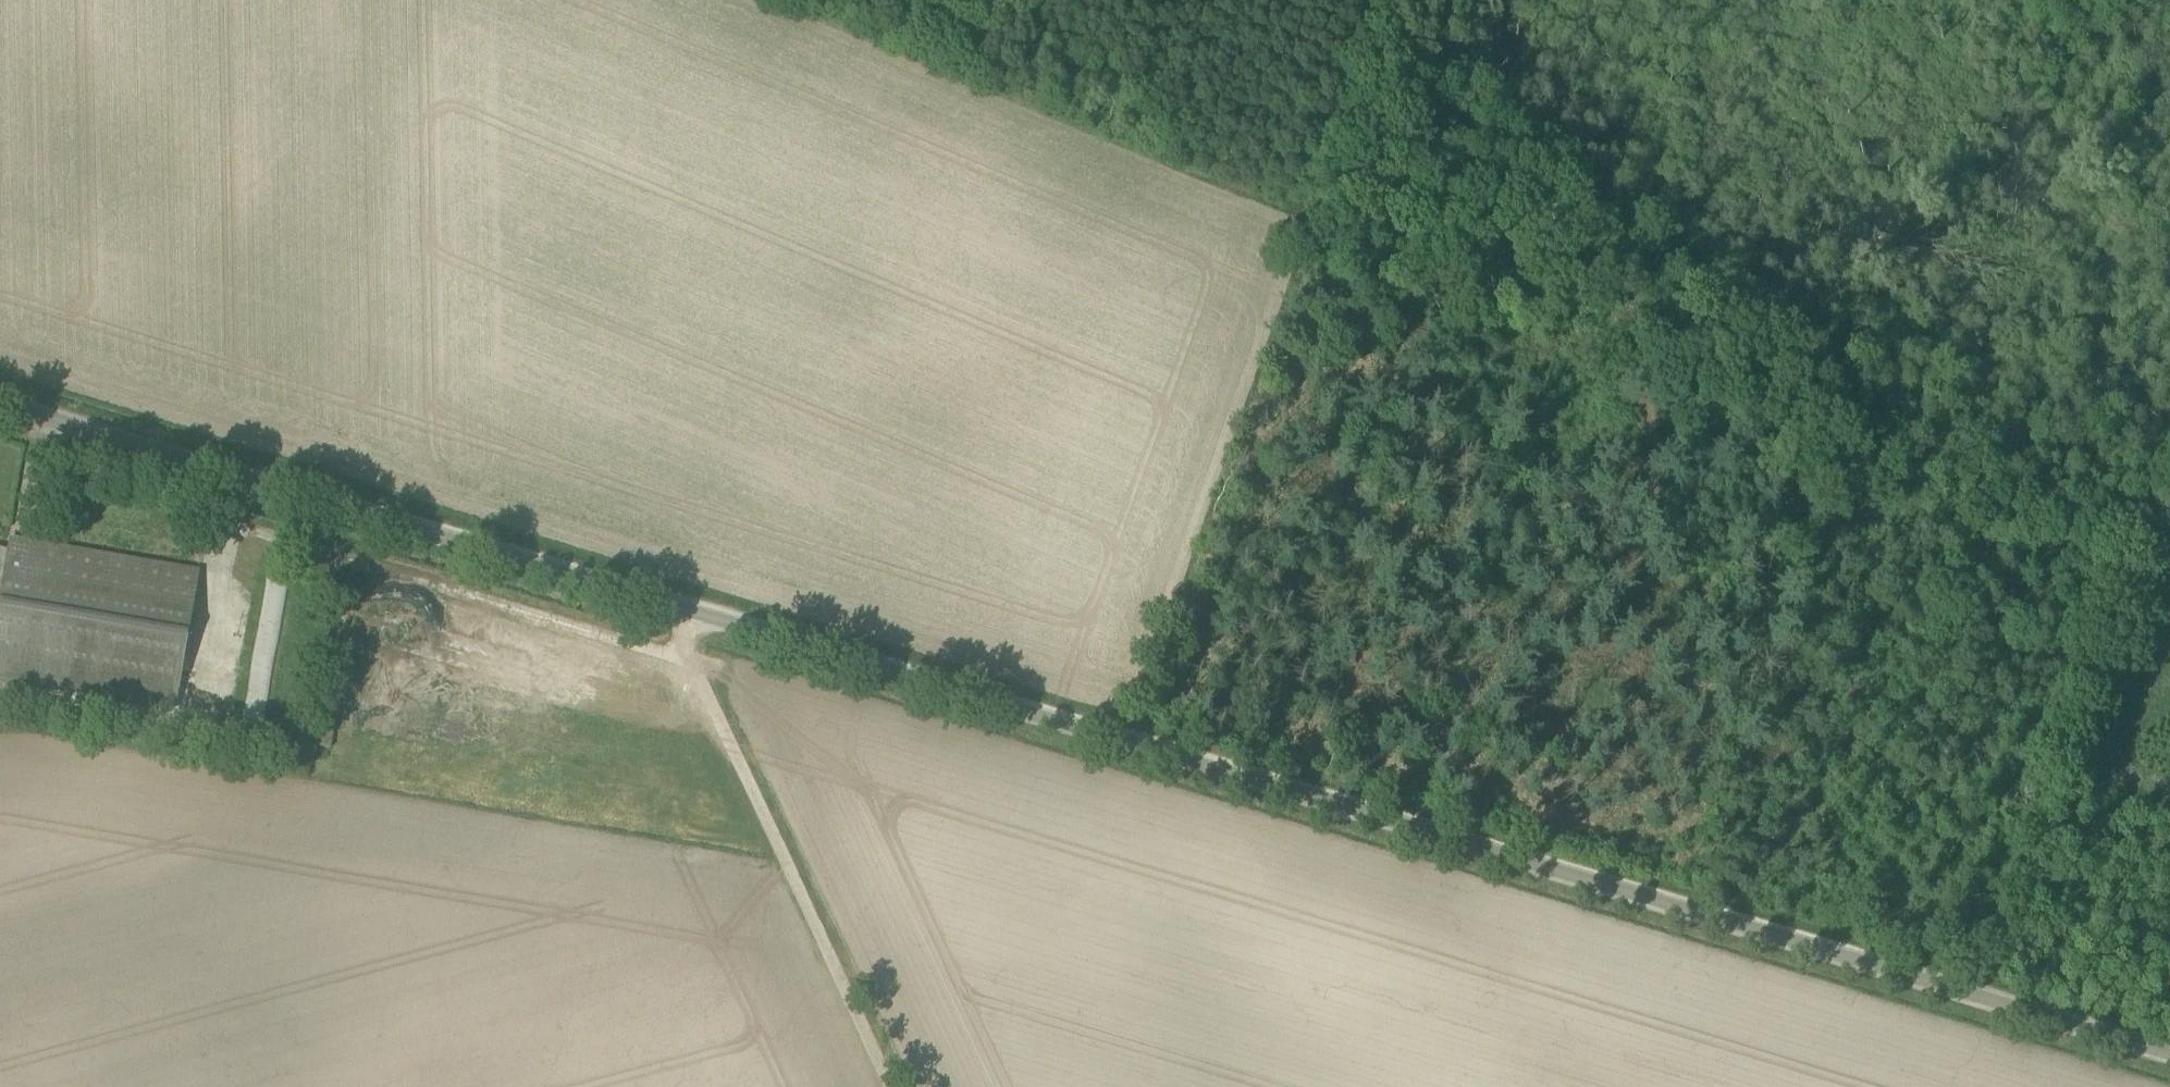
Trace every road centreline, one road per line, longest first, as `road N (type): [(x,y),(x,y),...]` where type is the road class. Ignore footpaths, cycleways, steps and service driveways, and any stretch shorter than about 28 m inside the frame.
road 1 (unclassified): [(2169,1048),(0,390)]

